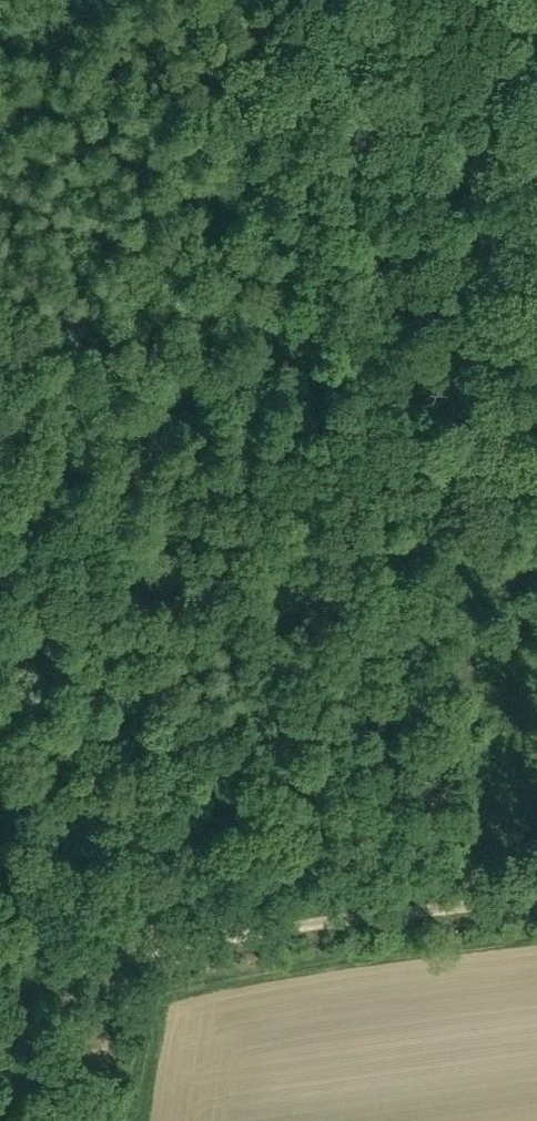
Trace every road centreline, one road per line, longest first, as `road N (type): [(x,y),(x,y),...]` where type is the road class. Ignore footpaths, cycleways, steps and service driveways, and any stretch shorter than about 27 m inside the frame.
road 1 (track): [(536,896),(232,934),(0,991)]

